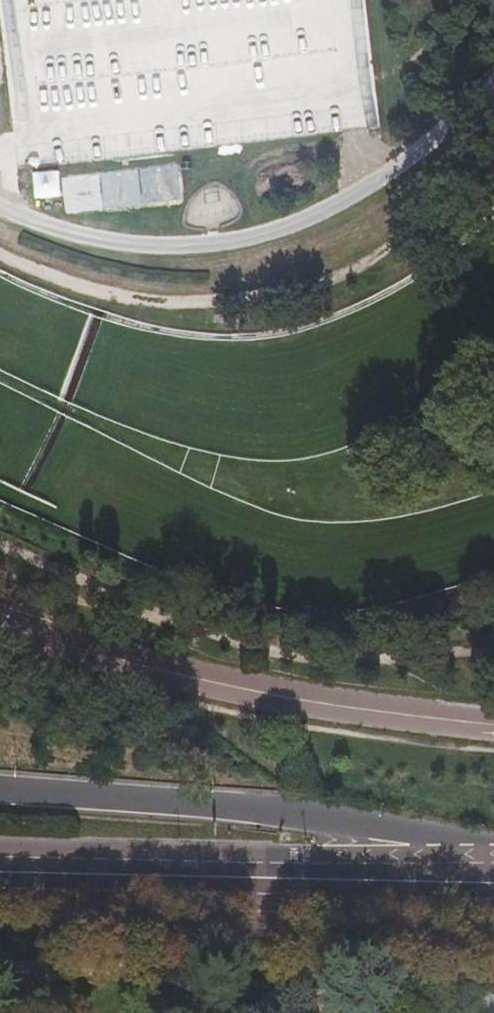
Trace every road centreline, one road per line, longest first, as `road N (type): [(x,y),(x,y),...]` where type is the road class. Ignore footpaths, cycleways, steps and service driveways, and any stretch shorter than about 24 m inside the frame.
road 1 (track): [(0,204),(62,229),(171,247),(257,239),(338,206),(430,146),(493,87)]
road 2 (unclassified): [(493,724),(200,679),(0,621)]
road 3 (motorway): [(493,864),(378,829),(214,804),(0,787)]
road 4 (secondary): [(0,871),(493,880)]

